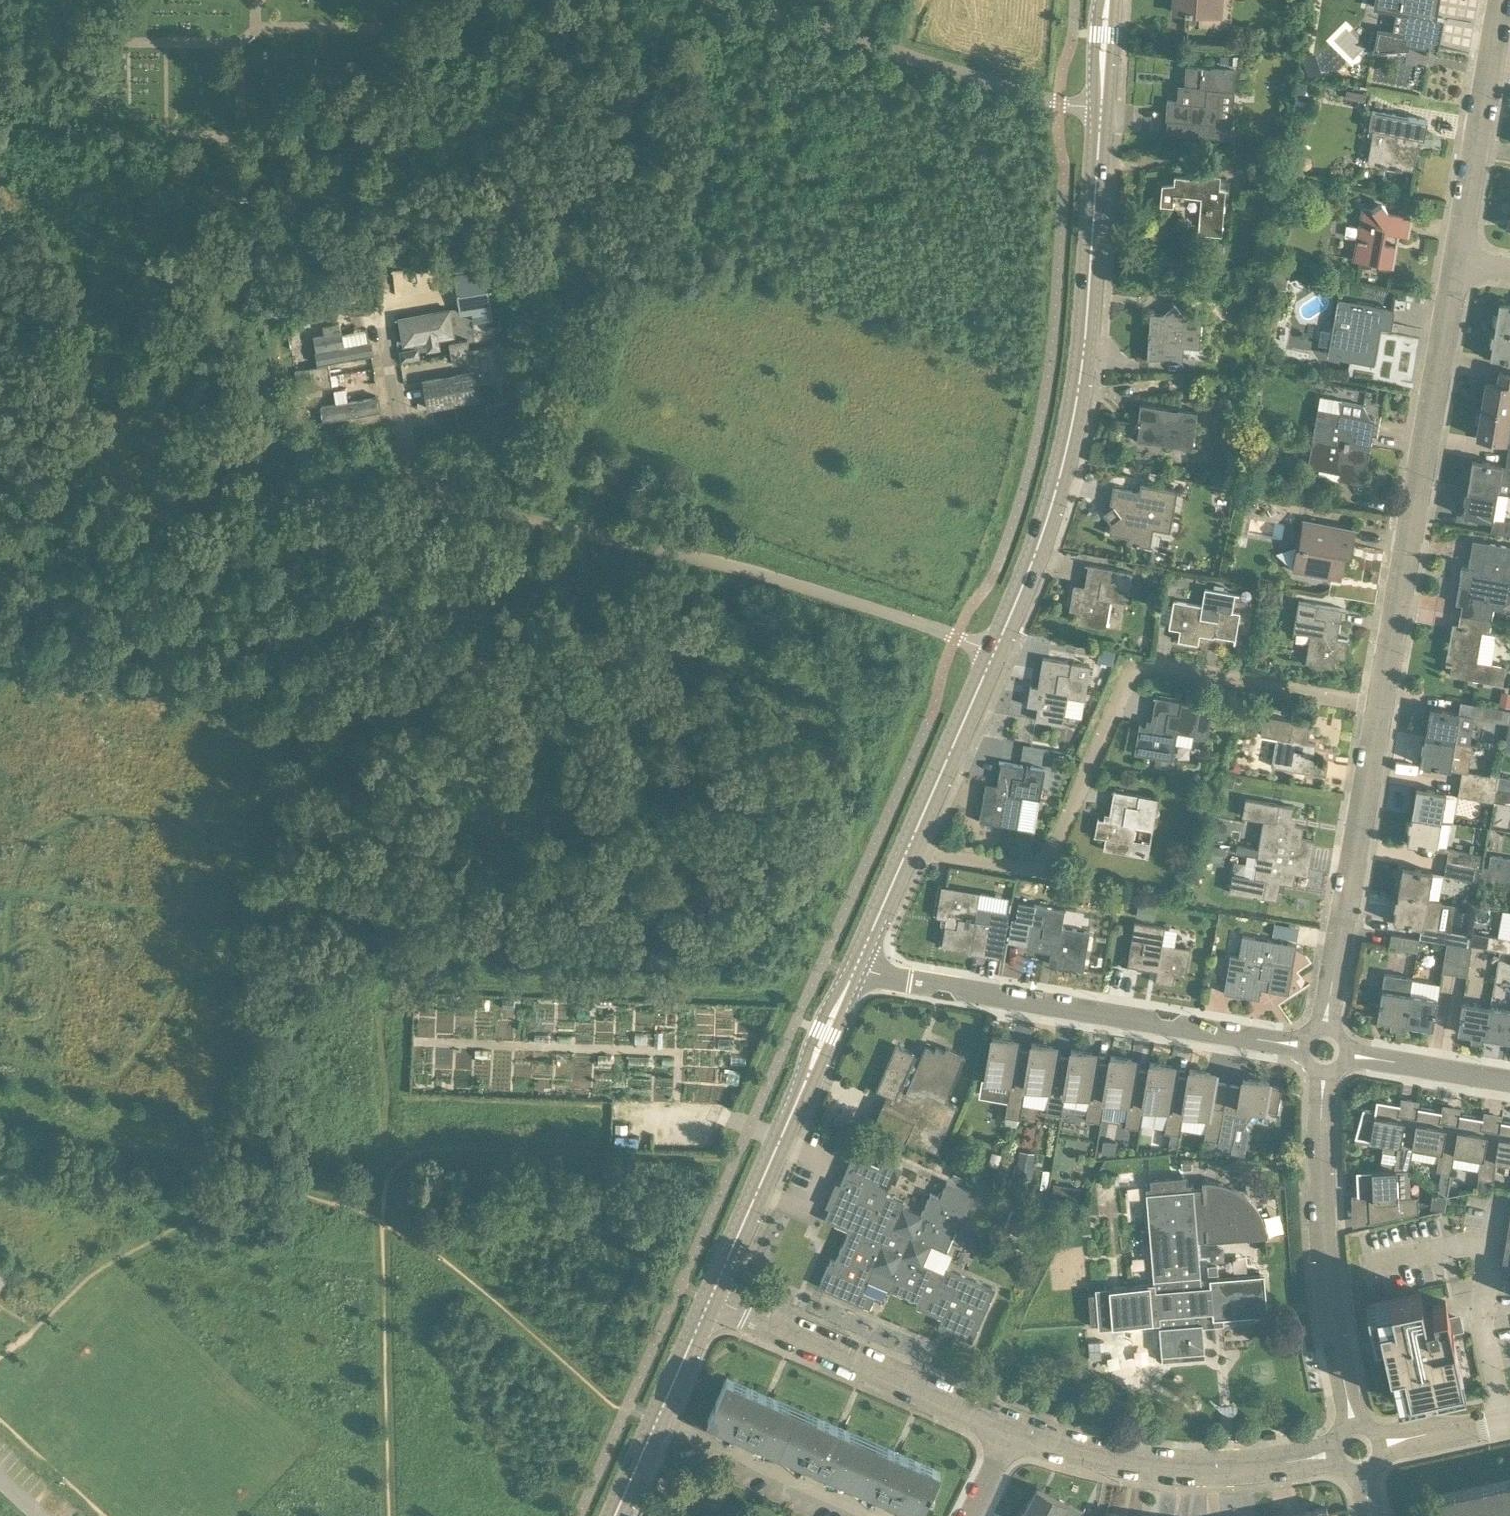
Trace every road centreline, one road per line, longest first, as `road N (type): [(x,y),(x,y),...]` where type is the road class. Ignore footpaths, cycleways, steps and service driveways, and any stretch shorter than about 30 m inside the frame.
road 1 (unclassified): [(995,657),(779,578),(442,498),(403,451),(384,311)]
road 2 (track): [(134,525),(147,471),(243,285),(314,193),(448,66),(547,0)]
road 3 (unclassified): [(909,848),(1018,868),(1042,862),(1128,682),(1147,665),(1380,705)]
road 4 (tertiary): [(995,657),(1074,429),(1101,108)]
road 5 (track): [(0,553),(63,521),(347,544),(399,531),(442,498)]
road 6 (residential): [(1304,1046),(850,974)]
road 7 (residential): [(1380,705),(1456,261)]
road 8 (unclassified): [(1101,108),(1059,103),(721,0)]
road 9 (residential): [(1353,1429),(1322,1215),(1322,1071)]
road 10 (tertiary): [(704,1300),(850,974)]
road 11 (track): [(49,532),(57,591),(110,627),(207,655),(267,682),(279,700),(272,727)]
road 12 (residential): [(1011,1429),(704,1300)]
road 13 (residential): [(1336,1453),(1178,1469),(1011,1429)]
road 14 (residential): [(1327,1030),(1380,705)]
road 15 (residential): [(1456,261),(1502,0)]
road 16 (tertiary): [(610,1515),(704,1300)]
road 17 (tertiary): [(909,848),(995,657)]
road 18 (residential): [(1509,1082),(1344,1053)]
road 19 (tertiary): [(850,974),(909,848)]
road 20 (residential): [(1509,1418),(1378,1445)]

